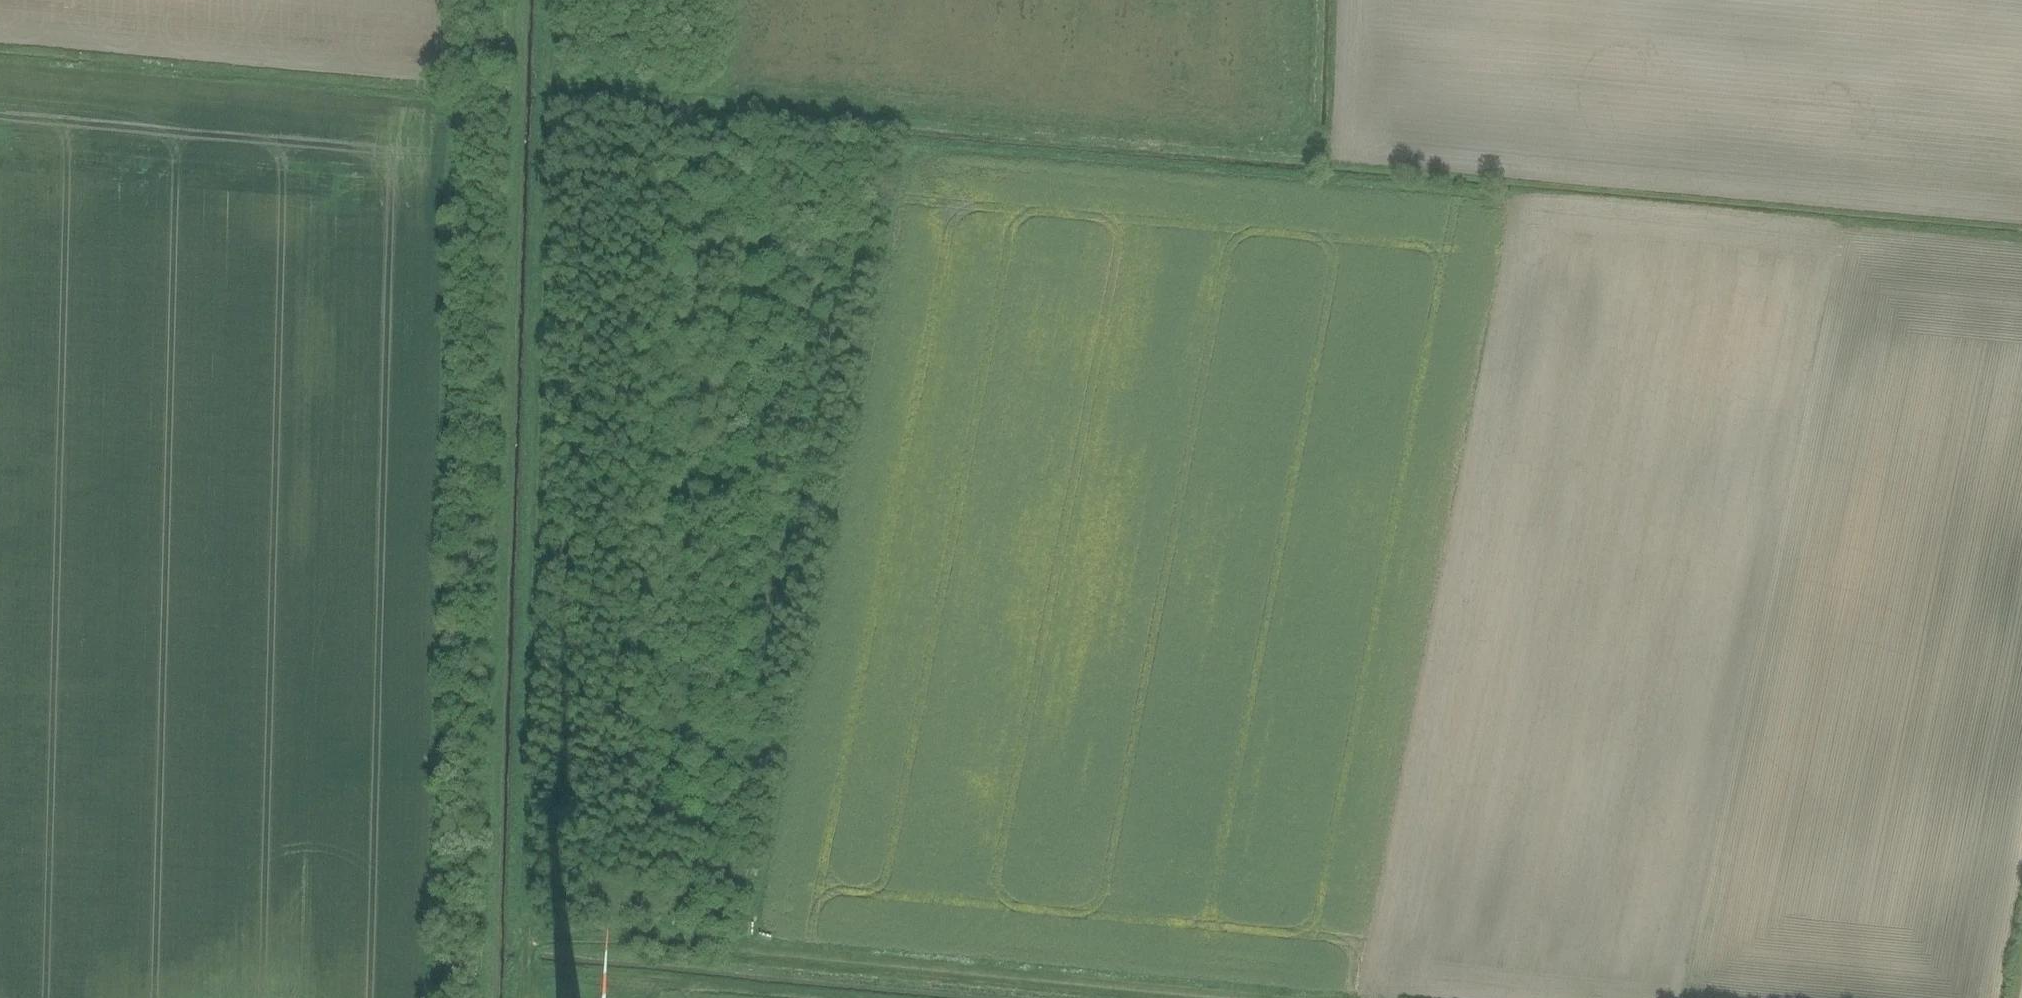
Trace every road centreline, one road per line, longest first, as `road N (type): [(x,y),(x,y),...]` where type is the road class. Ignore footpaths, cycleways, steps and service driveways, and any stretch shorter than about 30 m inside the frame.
road 1 (track): [(515,101),(2021,231)]
road 2 (track): [(502,939),(1158,997)]

